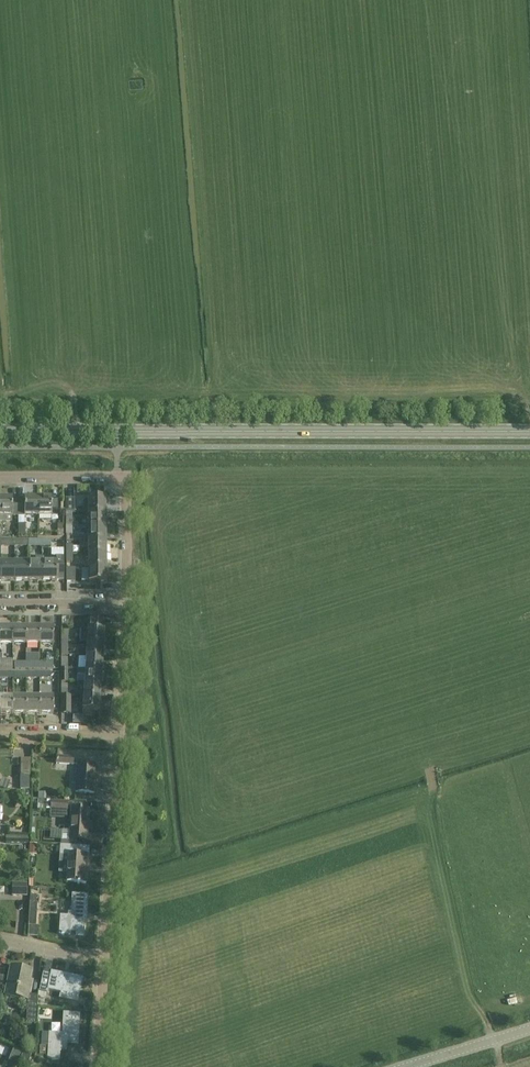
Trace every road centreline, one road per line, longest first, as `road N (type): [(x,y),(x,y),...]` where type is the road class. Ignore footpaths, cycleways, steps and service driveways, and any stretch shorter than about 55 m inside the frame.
road 1 (secondary): [(0,431),(529,431)]
road 2 (track): [(497,1056),(435,784)]
road 3 (residential): [(104,961),(116,734)]
road 4 (residential): [(124,605),(125,477),(117,477)]
road 5 (residential): [(116,734),(124,605)]
road 6 (unclassified): [(529,1029),(407,1066)]
road 7 (residential): [(0,603),(124,605)]

